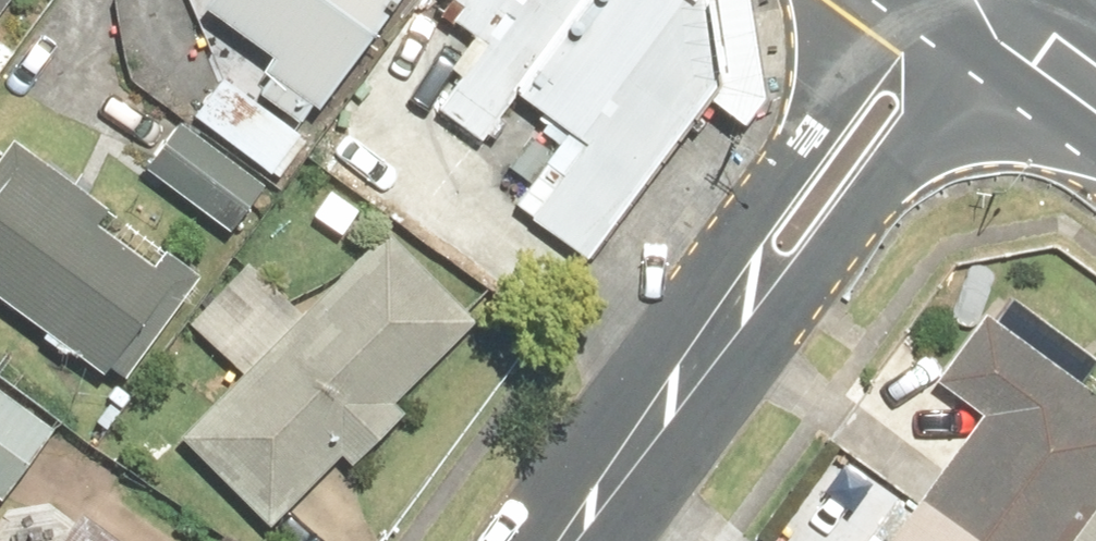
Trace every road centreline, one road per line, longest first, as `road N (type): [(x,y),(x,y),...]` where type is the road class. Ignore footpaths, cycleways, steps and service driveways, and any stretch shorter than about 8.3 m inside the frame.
road 1 (residential): [(1012,23),(820,272),(716,342)]
road 2 (residential): [(716,342),(736,226),(907,0)]
road 3 (residential): [(569,540),(716,342)]

